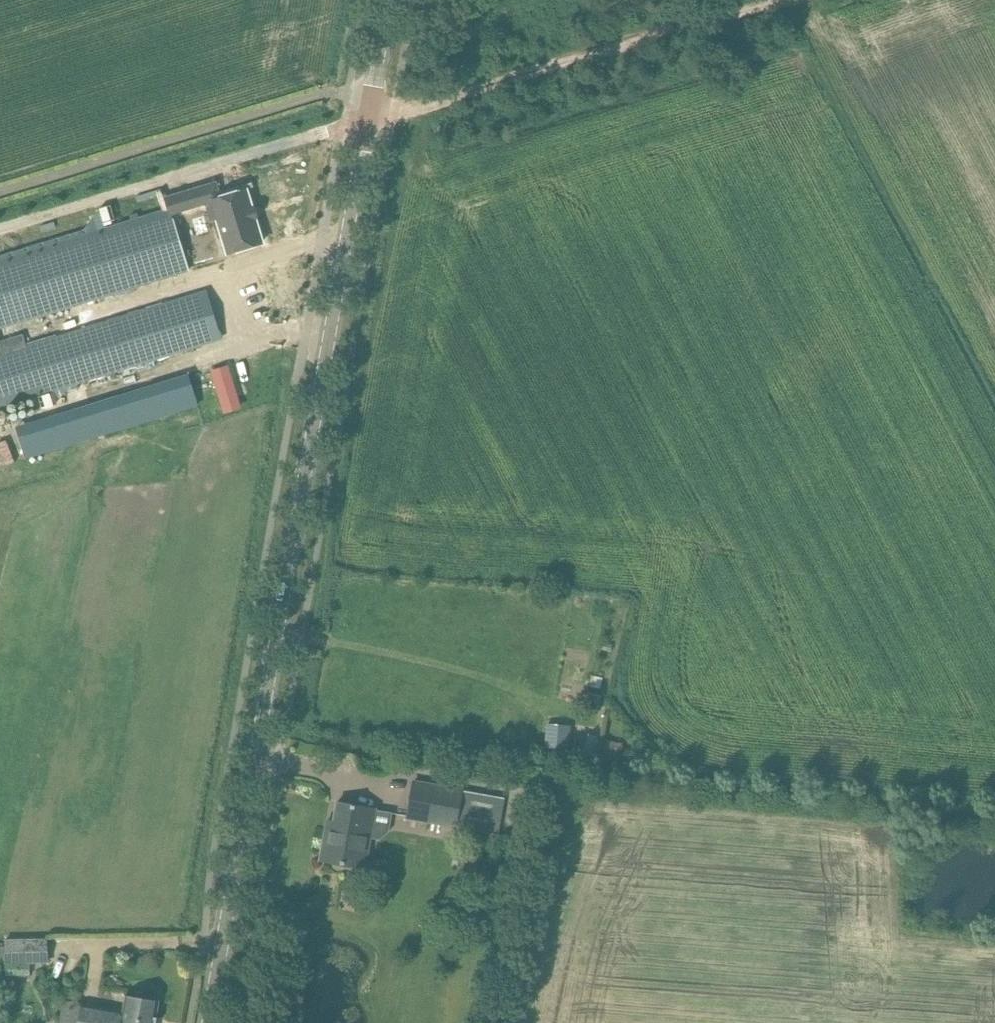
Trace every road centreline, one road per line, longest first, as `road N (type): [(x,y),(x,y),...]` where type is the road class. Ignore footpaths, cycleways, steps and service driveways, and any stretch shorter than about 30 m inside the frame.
road 1 (tertiary): [(210,1022),(388,0)]
road 2 (track): [(397,110),(0,240)]
road 3 (track): [(763,0),(397,110)]

